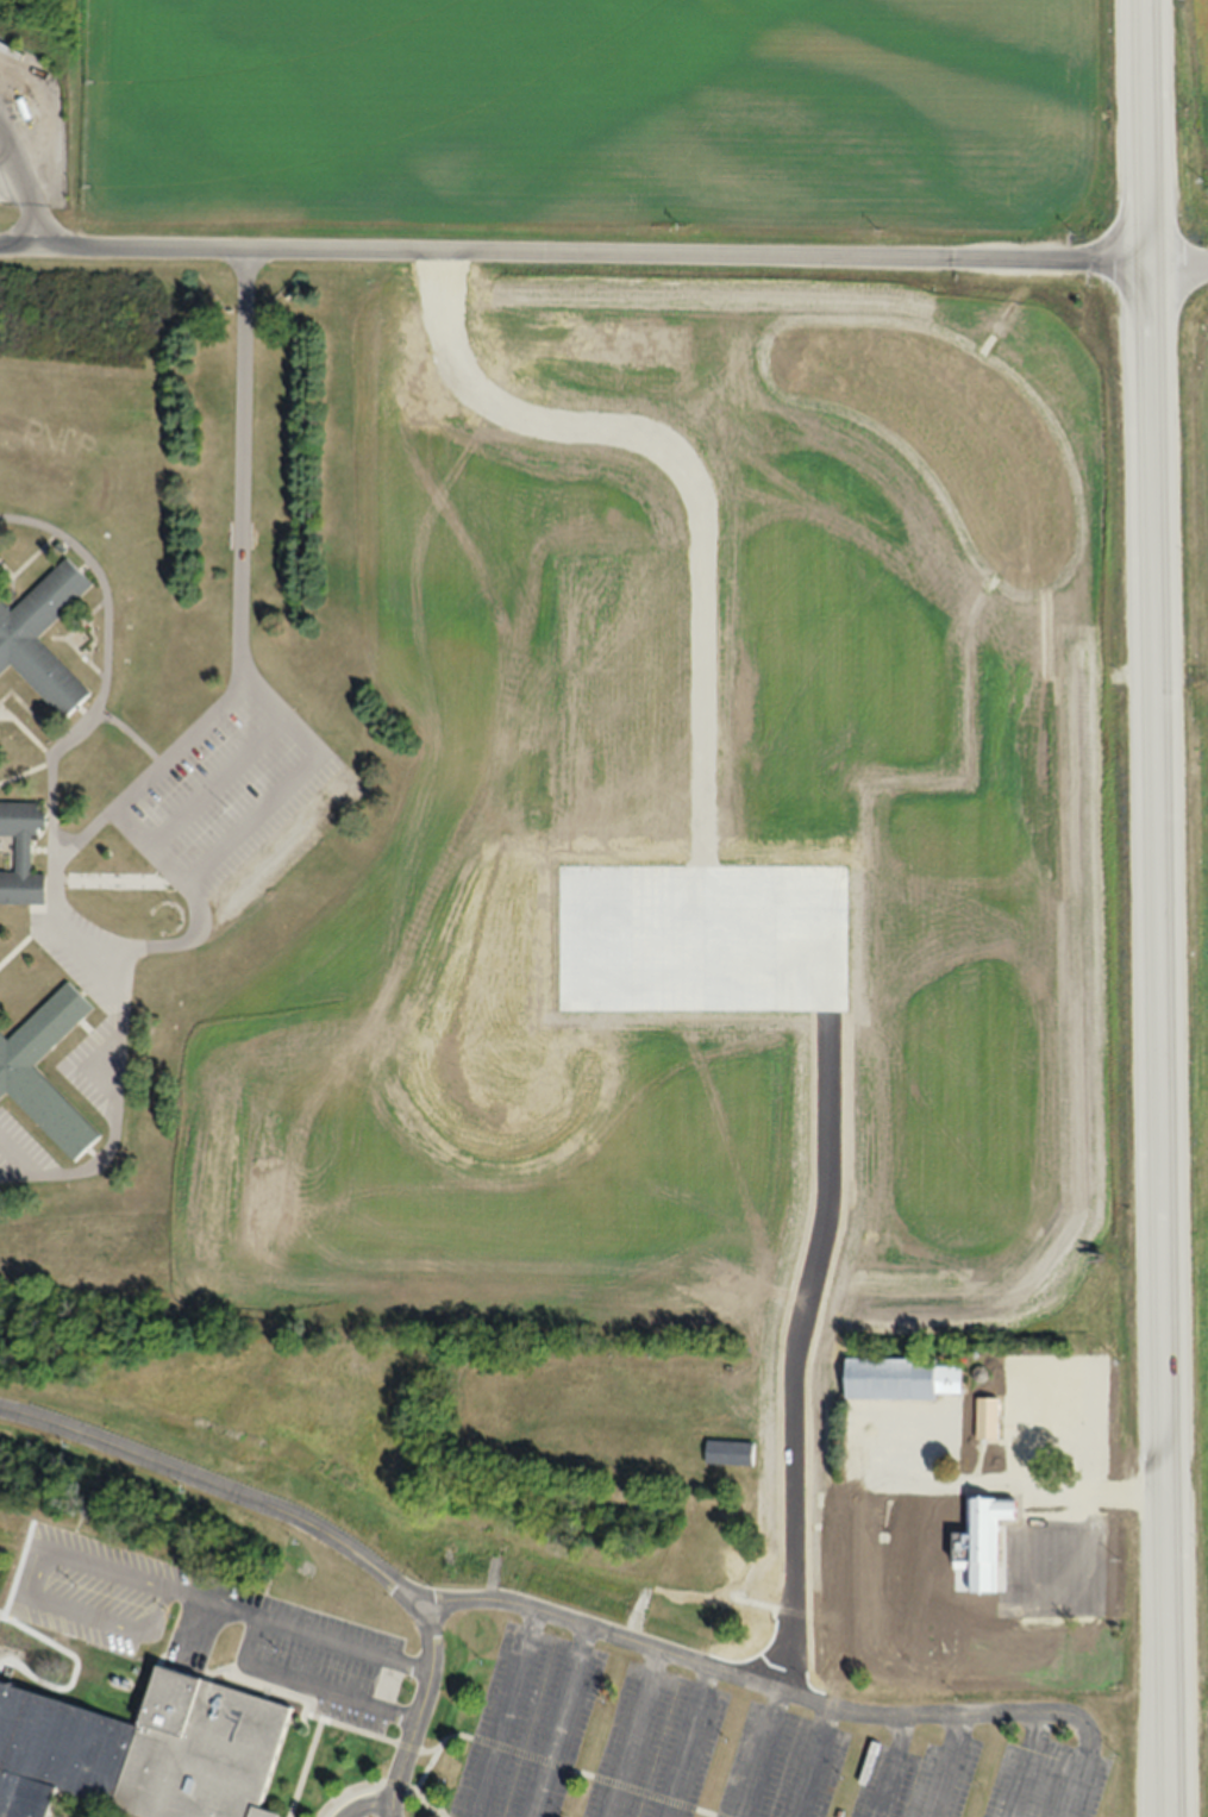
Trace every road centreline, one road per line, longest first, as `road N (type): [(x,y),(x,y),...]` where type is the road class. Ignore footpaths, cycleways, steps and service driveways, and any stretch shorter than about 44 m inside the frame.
road 1 (secondary): [(1148,272),(1174,1816)]
road 2 (residential): [(1148,272),(0,256)]
road 3 (secondary): [(1148,0),(1148,272)]

